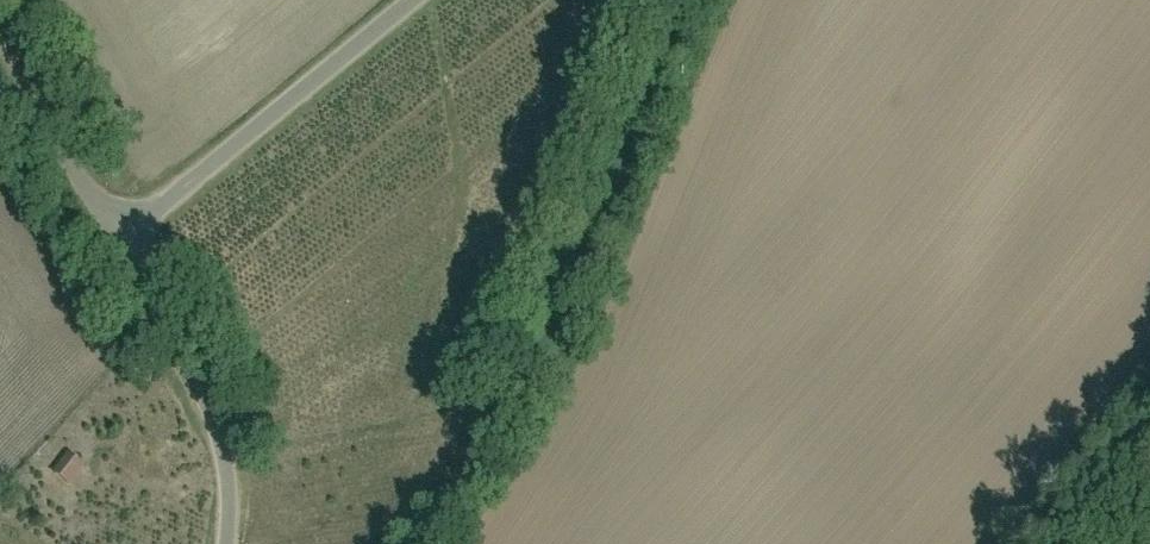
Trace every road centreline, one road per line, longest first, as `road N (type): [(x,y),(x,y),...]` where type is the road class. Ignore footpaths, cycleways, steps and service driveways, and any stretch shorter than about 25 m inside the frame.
road 1 (residential): [(410,543),(535,346),(671,0)]
road 2 (unclassified): [(411,0),(115,239)]
road 3 (residential): [(115,239),(202,382),(231,468),(228,543)]
road 4 (residential): [(0,31),(115,239)]

